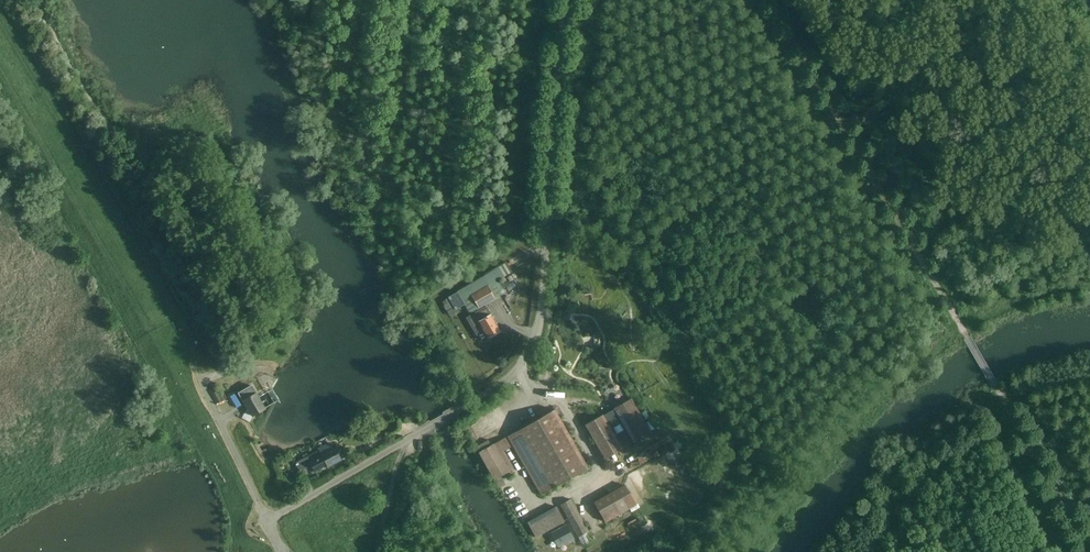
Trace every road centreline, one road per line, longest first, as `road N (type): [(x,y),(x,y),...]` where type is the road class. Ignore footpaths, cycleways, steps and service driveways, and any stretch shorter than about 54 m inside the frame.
road 1 (track): [(1089,550),(768,0)]
road 2 (track): [(472,402),(425,304),(549,236)]
road 3 (track): [(961,329),(1089,288)]

